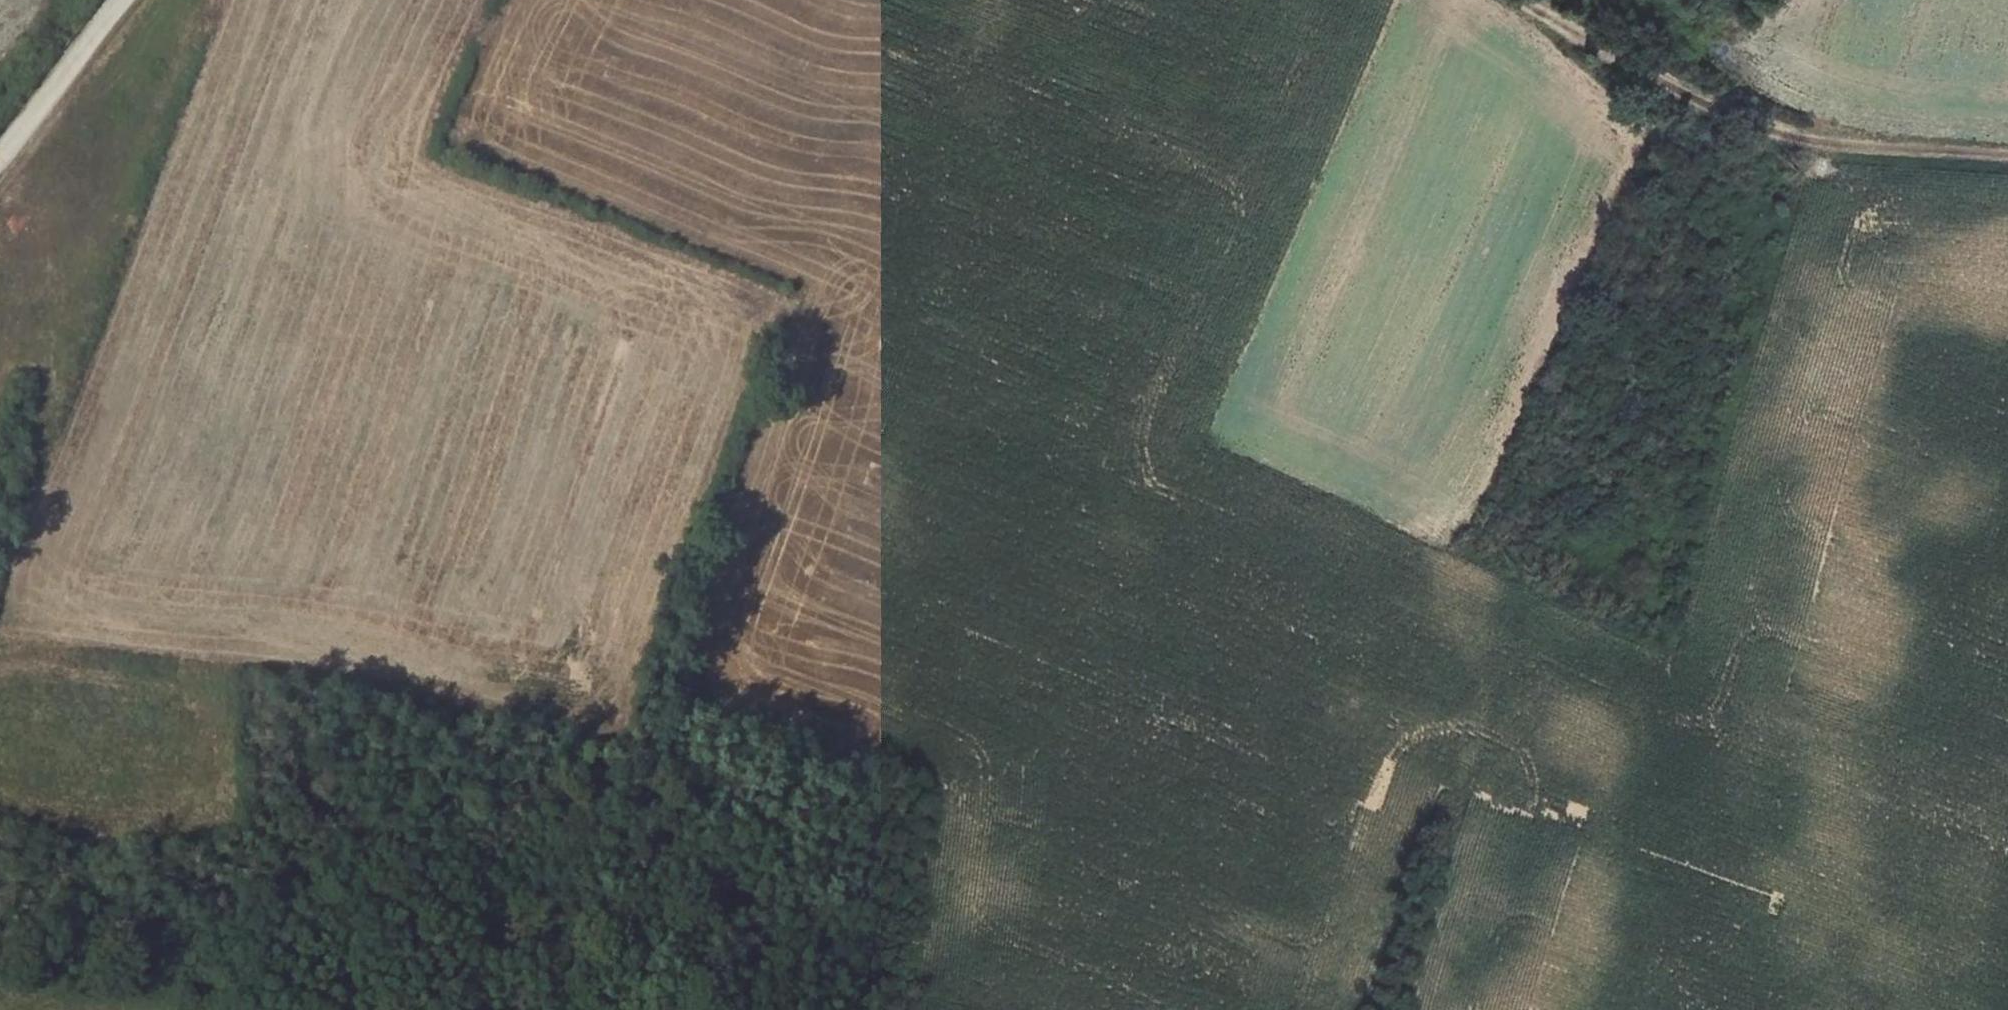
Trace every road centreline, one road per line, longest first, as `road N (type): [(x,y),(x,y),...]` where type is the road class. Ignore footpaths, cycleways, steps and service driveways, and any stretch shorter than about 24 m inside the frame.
road 1 (track): [(1525,0),(1644,74),(1779,136),(2007,158)]
road 2 (unclassified): [(0,158),(123,0)]

